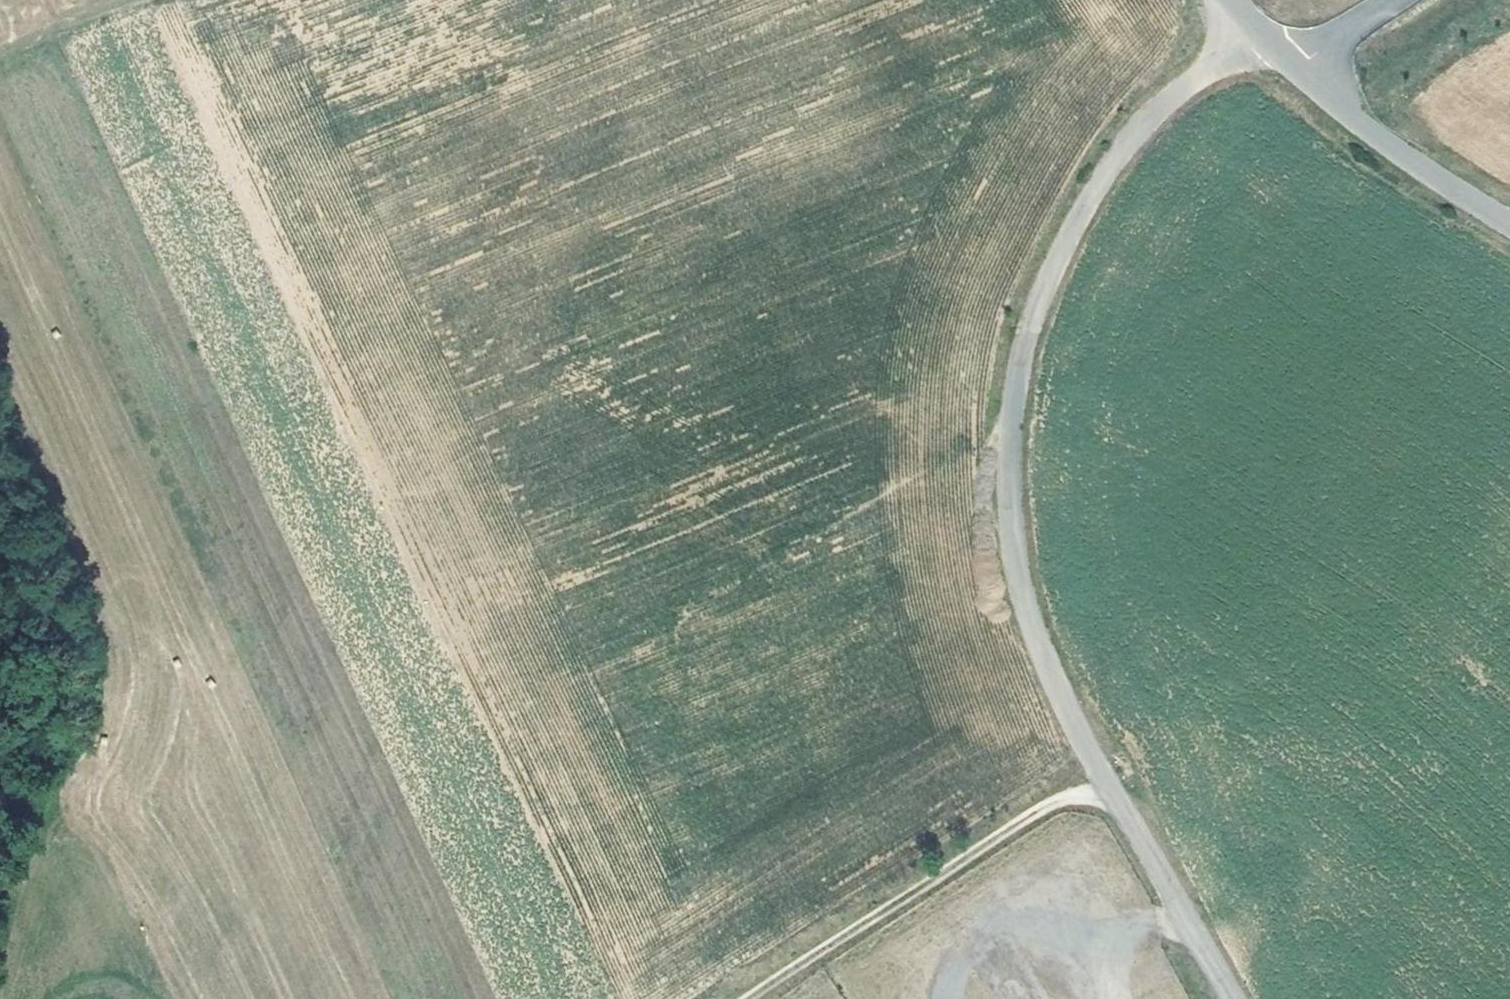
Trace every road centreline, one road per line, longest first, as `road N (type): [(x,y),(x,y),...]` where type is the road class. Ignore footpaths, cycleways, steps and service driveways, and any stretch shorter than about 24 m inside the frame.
road 1 (track): [(1248,25),(1119,156),(1072,236),(1037,305),(1016,382),(1009,477),(1035,633),(1103,779),(1231,998)]
road 2 (unclassified): [(1509,223),(1361,127),(1225,0)]

